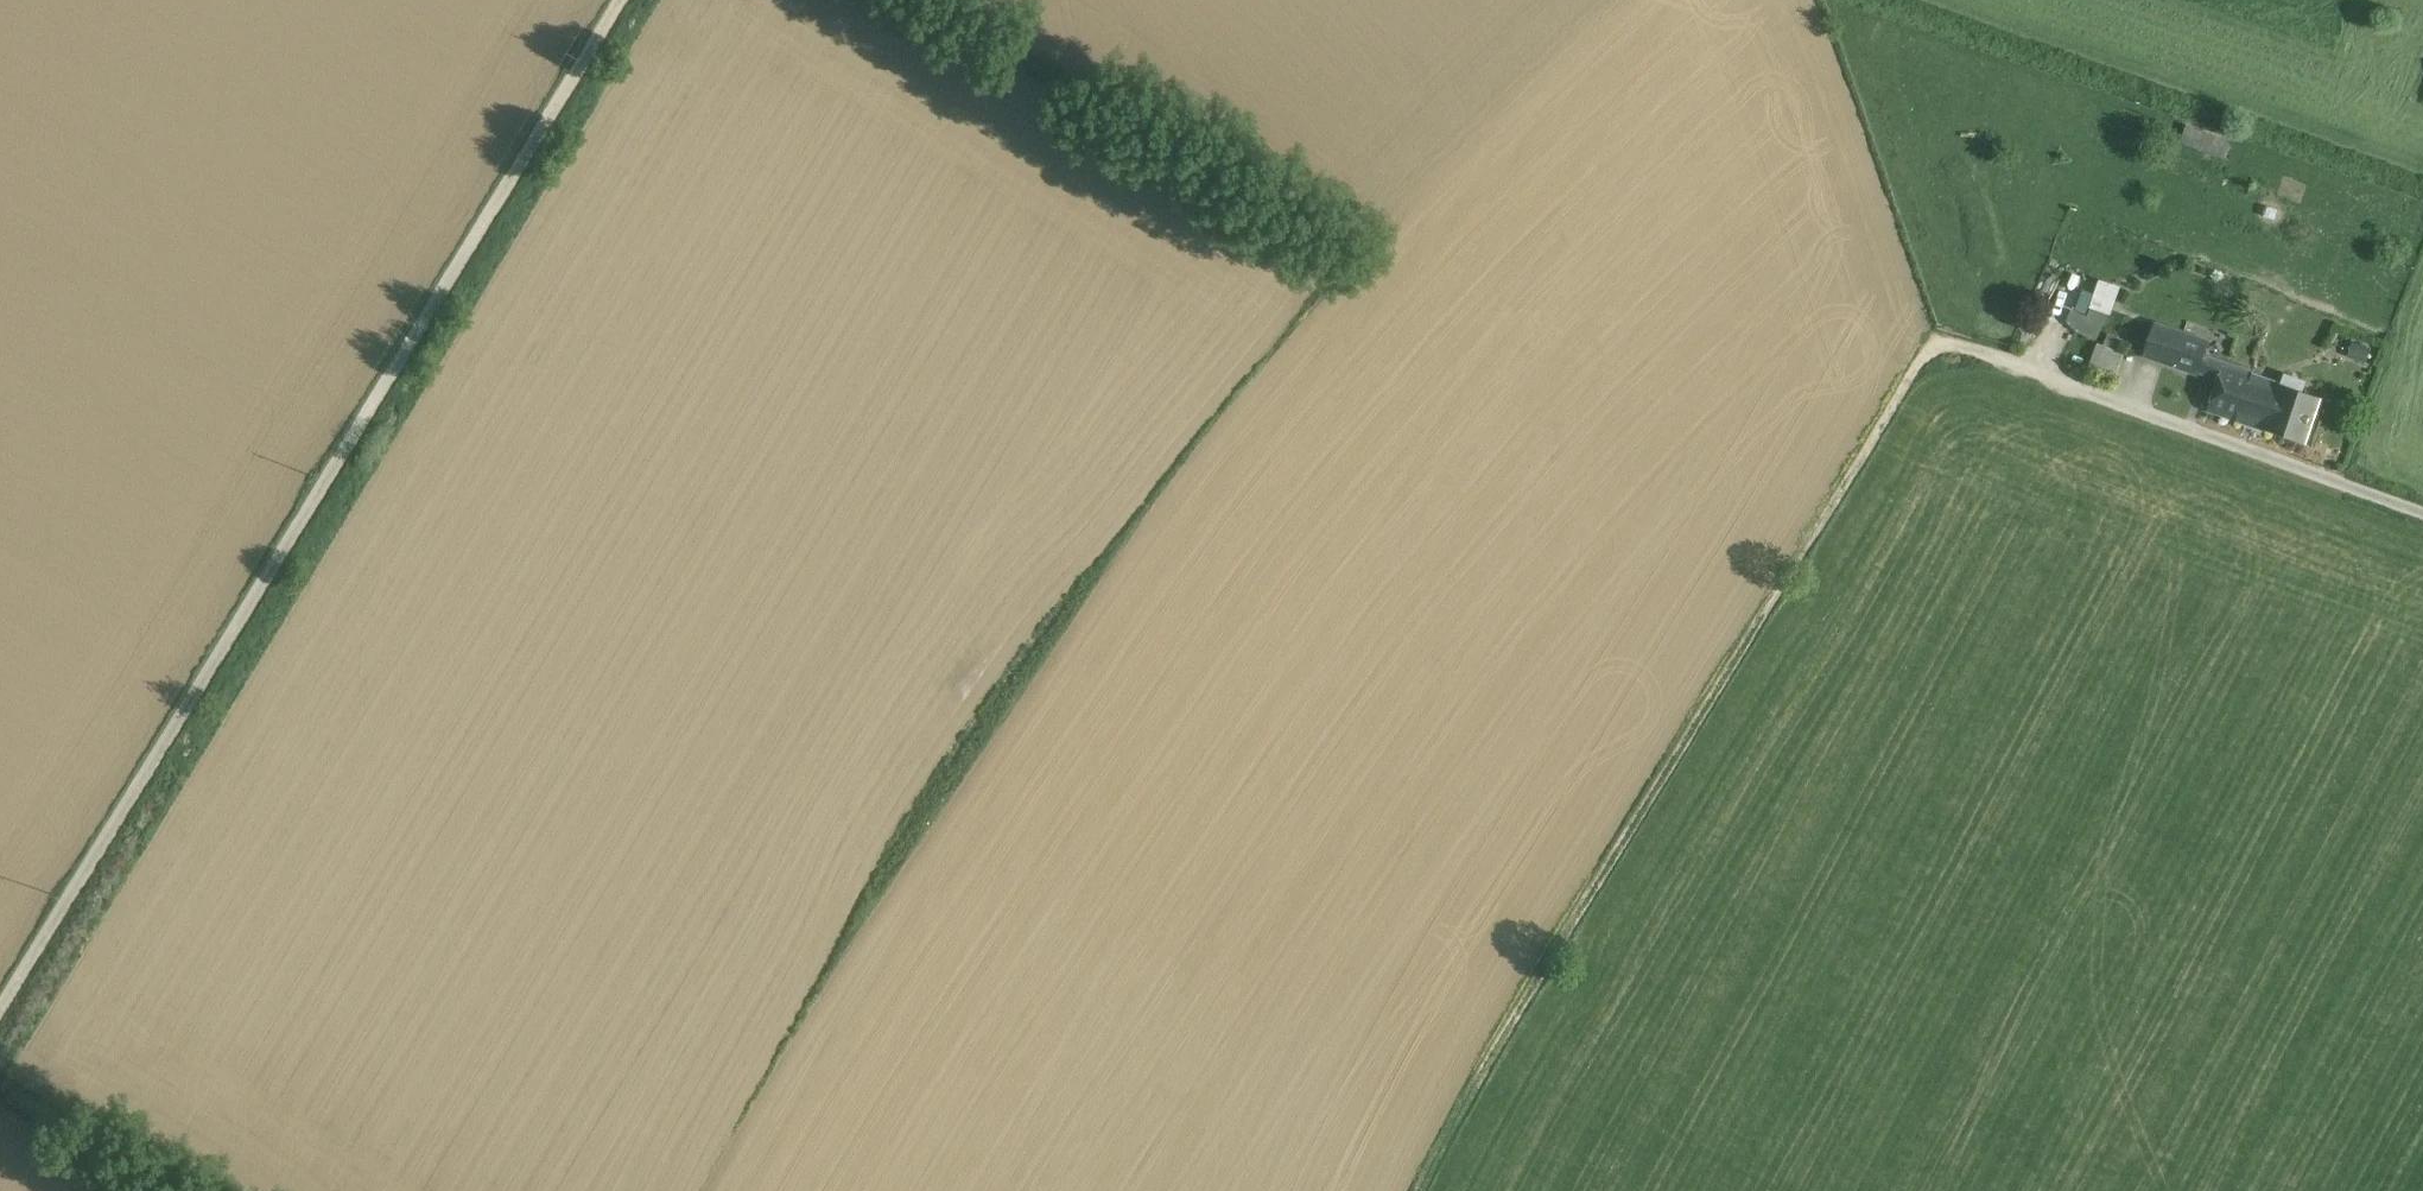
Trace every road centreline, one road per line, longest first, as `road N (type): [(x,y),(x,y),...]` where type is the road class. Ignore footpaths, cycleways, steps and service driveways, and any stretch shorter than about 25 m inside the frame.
road 1 (track): [(624,0),(0,1019)]
road 2 (residential): [(1950,339),(2422,513)]

